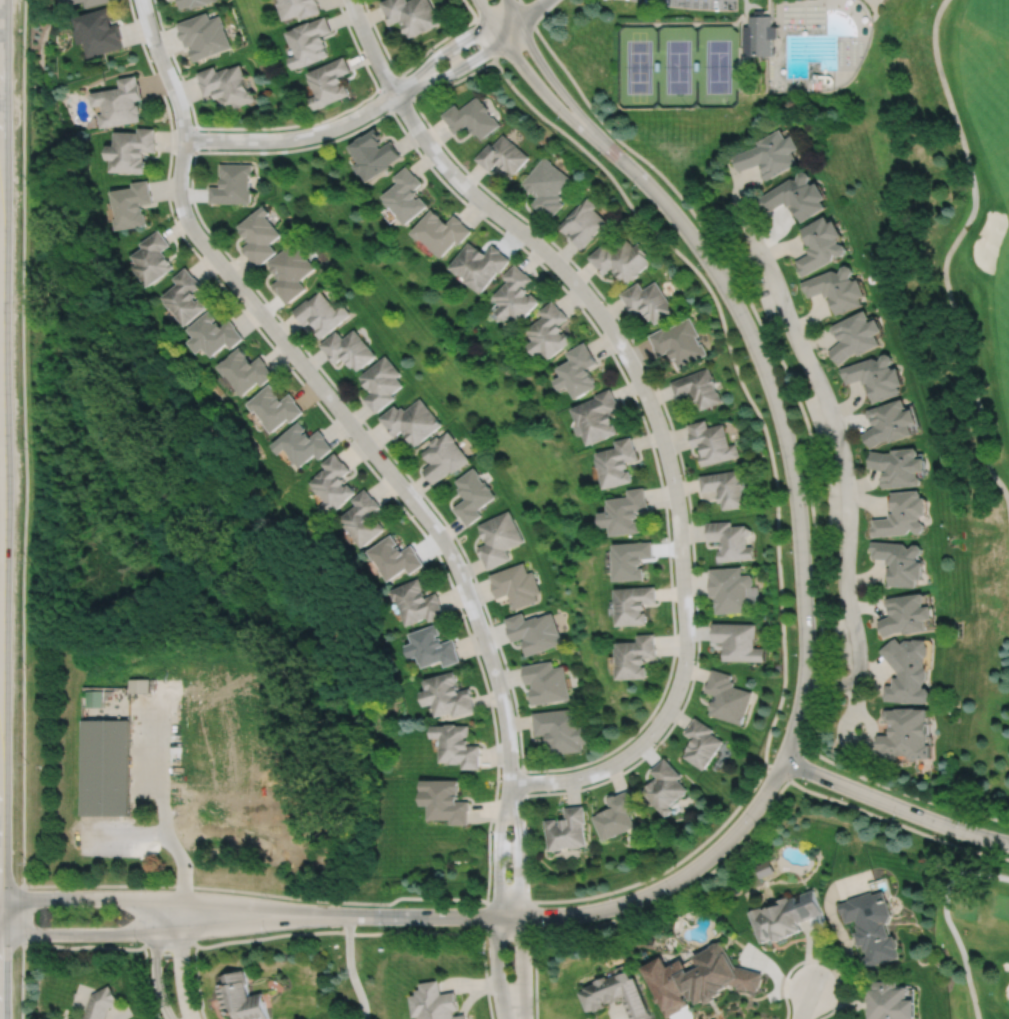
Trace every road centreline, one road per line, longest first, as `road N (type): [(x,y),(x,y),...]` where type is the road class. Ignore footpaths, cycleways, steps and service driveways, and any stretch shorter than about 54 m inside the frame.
road 1 (residential): [(395,93),(464,186),(545,252),(600,313),(643,387),(675,488),(686,653),(666,711),(642,742),(607,766),(575,778),(509,782)]
road 2 (residential): [(141,0),(181,117),(183,213),(440,535),(492,661),(509,782)]
road 3 (residential): [(783,759),(803,697),(807,650),(796,492),(776,402),(710,262),(658,195),(595,135)]
road 4 (residential): [(783,759),(718,848),(636,898),(571,914),(333,915)]
road 5 (residential): [(333,915),(183,898),(0,903)]
road 6 (residential): [(0,929),(178,932),(333,915)]
road 7 (residential): [(1008,842),(783,759)]
road 8 (residential): [(395,93),(308,135),(183,139)]
road 9 (residential): [(480,0),(544,92),(595,135)]
road 10 (residential): [(595,135),(538,59),(507,0)]
road 11 (residential): [(395,93),(505,41),(516,19)]
road 12 (residential): [(516,19),(438,54),(395,93)]
road 13 (residential): [(509,782),(498,833),(497,915)]
road 14 (residential): [(521,915),(509,782)]
road 15 (residential): [(154,897),(156,979),(171,1018)]
road 16 (residential): [(191,1018),(180,964),(183,898)]

